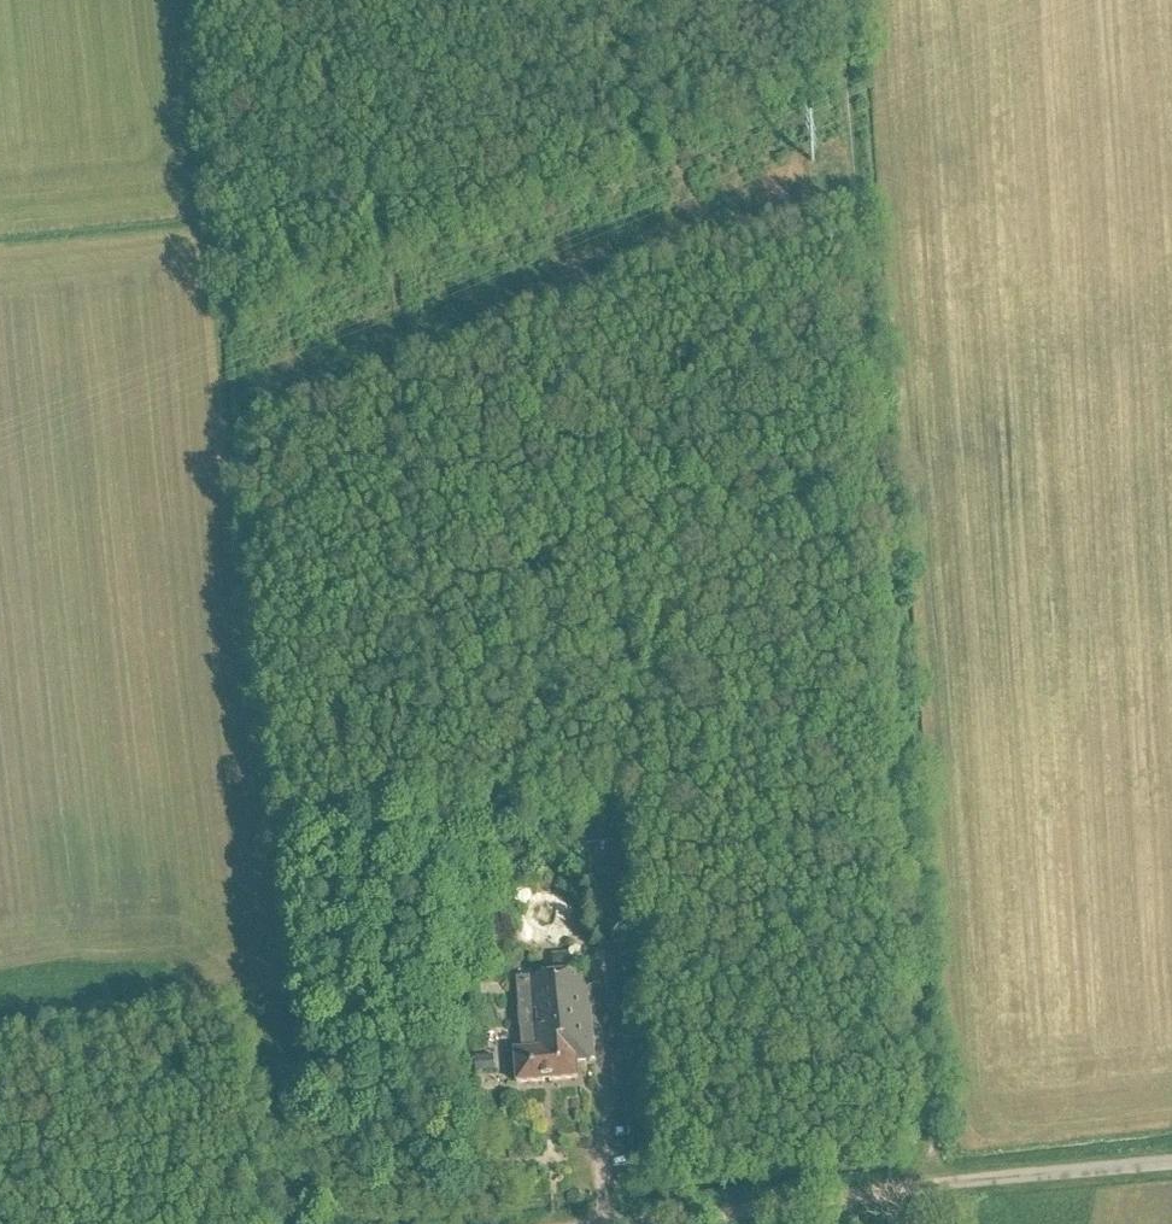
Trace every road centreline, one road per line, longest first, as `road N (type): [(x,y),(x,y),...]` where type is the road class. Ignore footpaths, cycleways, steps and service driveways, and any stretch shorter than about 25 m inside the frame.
road 1 (track): [(633,1223),(925,1190)]
road 2 (track): [(925,1190),(1171,1161)]

